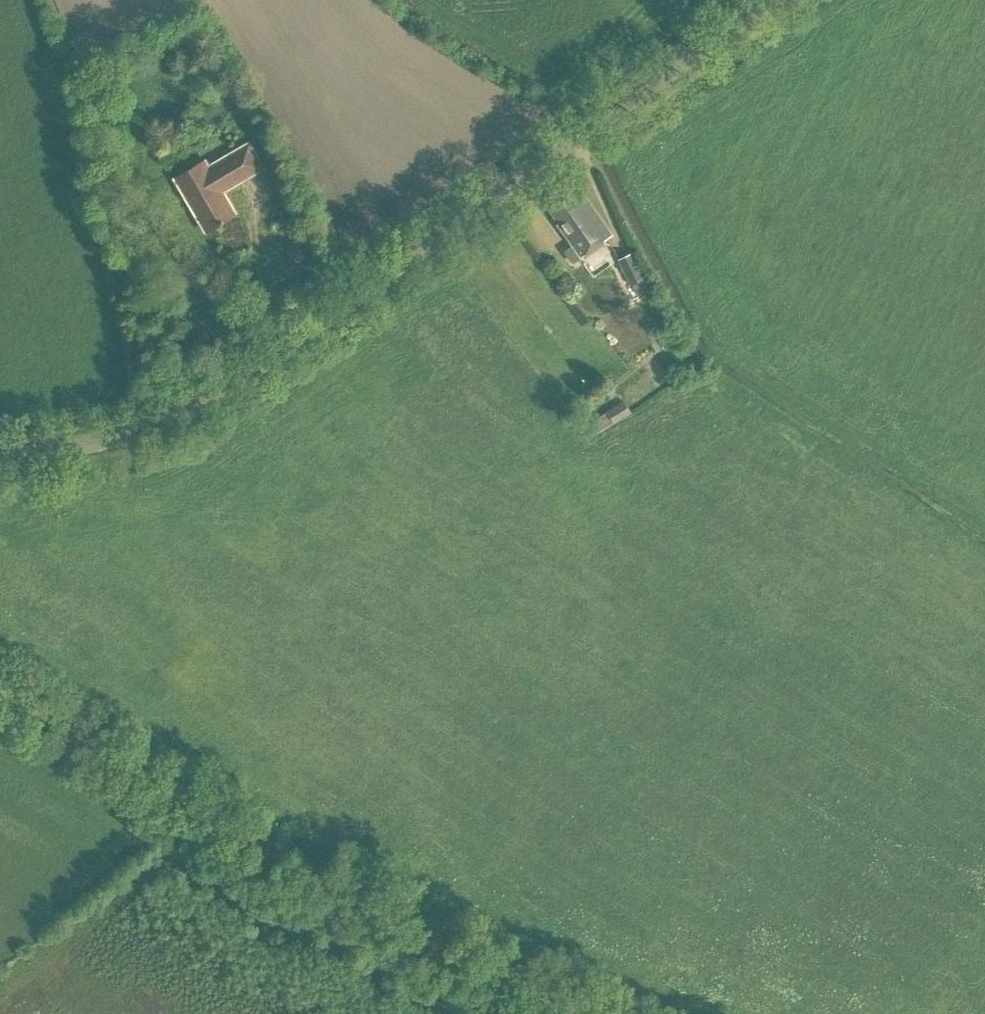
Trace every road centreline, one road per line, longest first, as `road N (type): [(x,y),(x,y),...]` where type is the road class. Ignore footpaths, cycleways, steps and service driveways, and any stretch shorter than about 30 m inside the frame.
road 1 (unclassified): [(0,458),(162,422),(224,390),(770,0)]
road 2 (track): [(0,690),(375,887),(591,1013)]

